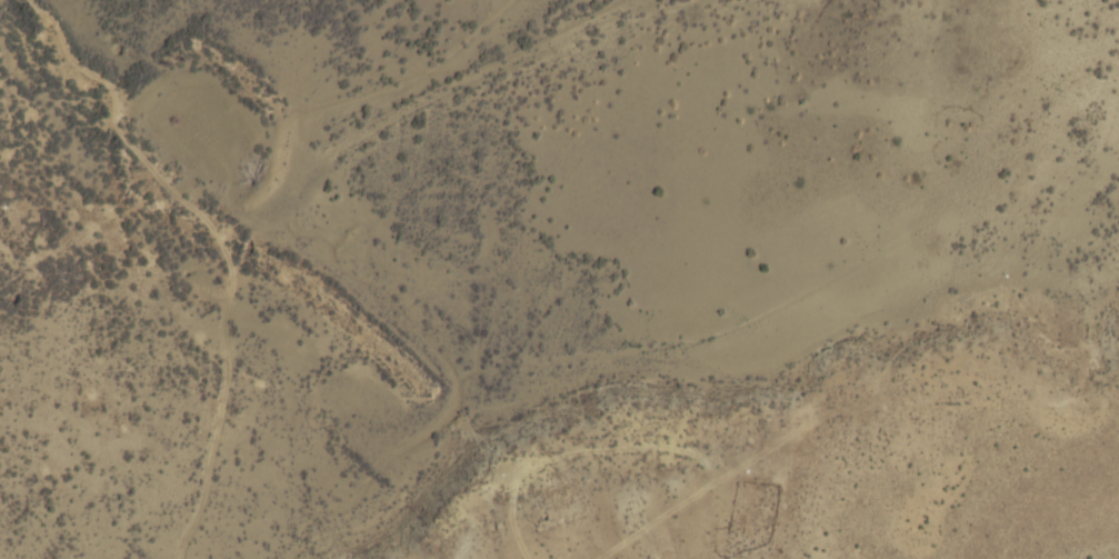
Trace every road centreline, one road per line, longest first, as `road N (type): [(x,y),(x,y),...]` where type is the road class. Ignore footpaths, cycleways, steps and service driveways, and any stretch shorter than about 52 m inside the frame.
road 1 (track): [(36,0),(70,51),(110,84),(129,137),(222,236),(231,258),(226,395),(208,490),(183,558)]
road 2 (track): [(531,558),(517,509),(533,471),(553,459),(629,447),(682,449),(710,461),(708,485)]
road 3 (track): [(601,558),(726,471),(851,406)]

